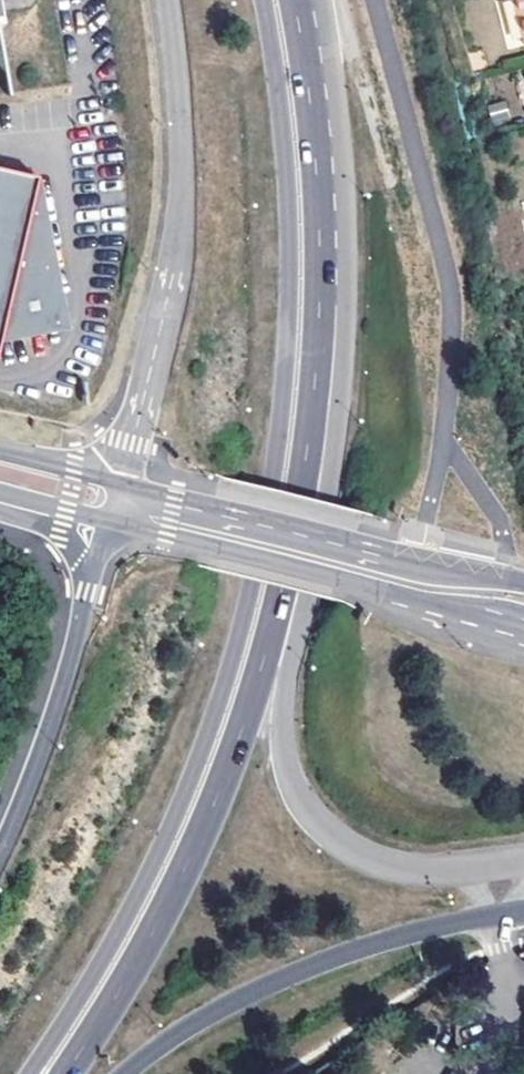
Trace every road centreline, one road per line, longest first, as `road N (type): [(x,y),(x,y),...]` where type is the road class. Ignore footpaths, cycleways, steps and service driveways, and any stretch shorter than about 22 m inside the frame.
road 1 (primary): [(262,0),(282,114),(291,302),(262,545),(185,792),(115,937),(28,1073)]
road 2 (primary): [(63,1073),(184,868),(238,736),(292,553)]
road 3 (primary): [(292,553),(311,416),(321,207),(296,0)]
road 4 (primary): [(164,0),(178,224),(120,483)]
road 5 (primary): [(464,868),(414,870),(355,853),(298,794),(283,718),(292,553)]
road 6 (tertiary): [(523,580),(120,483)]
road 7 (primary): [(125,1073),(207,1016),(303,969),(419,931),(499,916)]
road 8 (tertiary): [(109,520),(410,601)]
road 9 (primary): [(92,571),(0,847)]
road 10 (residential): [(499,916),(513,1004),(512,1073)]
road 11 (primary): [(410,601),(461,633),(523,652)]
road 12 (tertiary): [(120,483),(0,453)]

